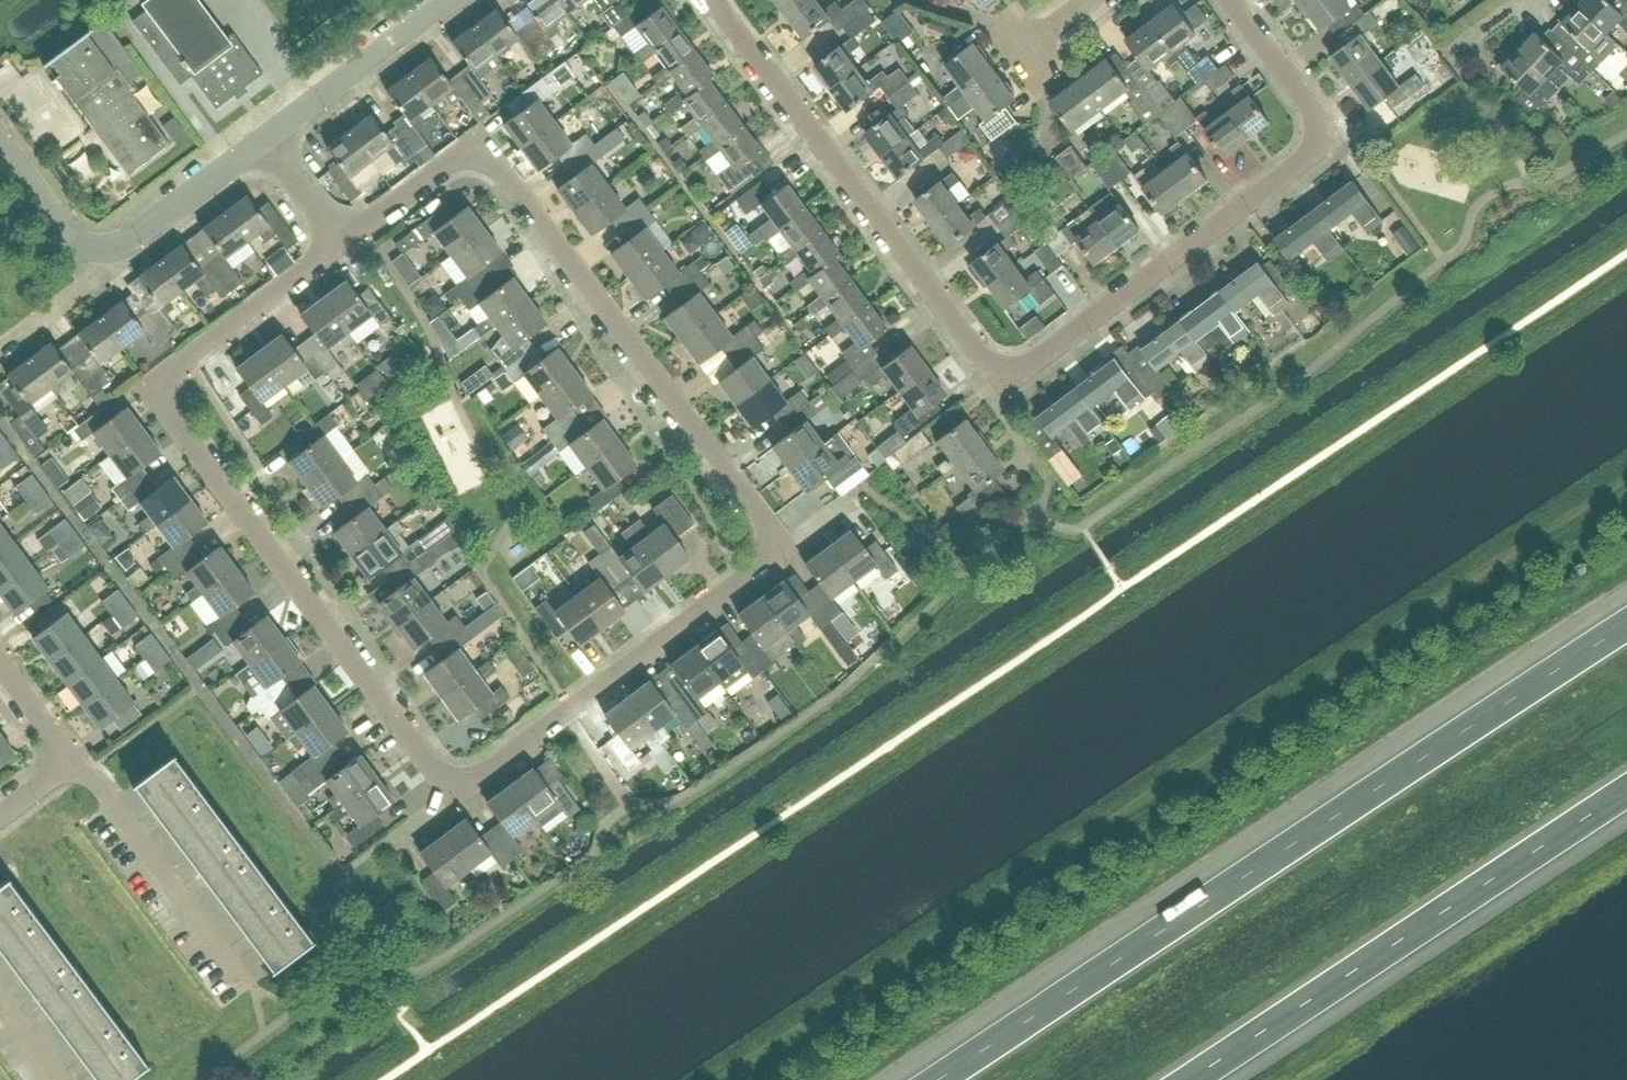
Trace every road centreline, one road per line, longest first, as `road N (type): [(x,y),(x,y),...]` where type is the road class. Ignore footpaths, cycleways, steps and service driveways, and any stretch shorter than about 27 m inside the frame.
road 1 (residential): [(334,240),(477,143),(783,550),(468,781)]
road 2 (residential): [(713,0),(995,376),(1020,374),(1332,143),(1228,0)]
road 3 (motorway): [(1626,624),(938,1079)]
road 4 (residential): [(468,781),(438,776),(171,417),(174,379),(334,240)]
road 5 (motorway): [(1189,1079),(1626,791)]
road 6 (residential): [(247,977),(75,757)]
road 7 (unclassified): [(268,135),(448,0)]
road 8 (unclassified): [(101,265),(268,135)]
road 9 (unclassified): [(101,265),(0,140)]
road 10 (residential): [(0,347),(101,265)]
road 11 (residential): [(334,240),(268,135)]
road 12 (residential): [(75,757),(0,660)]

